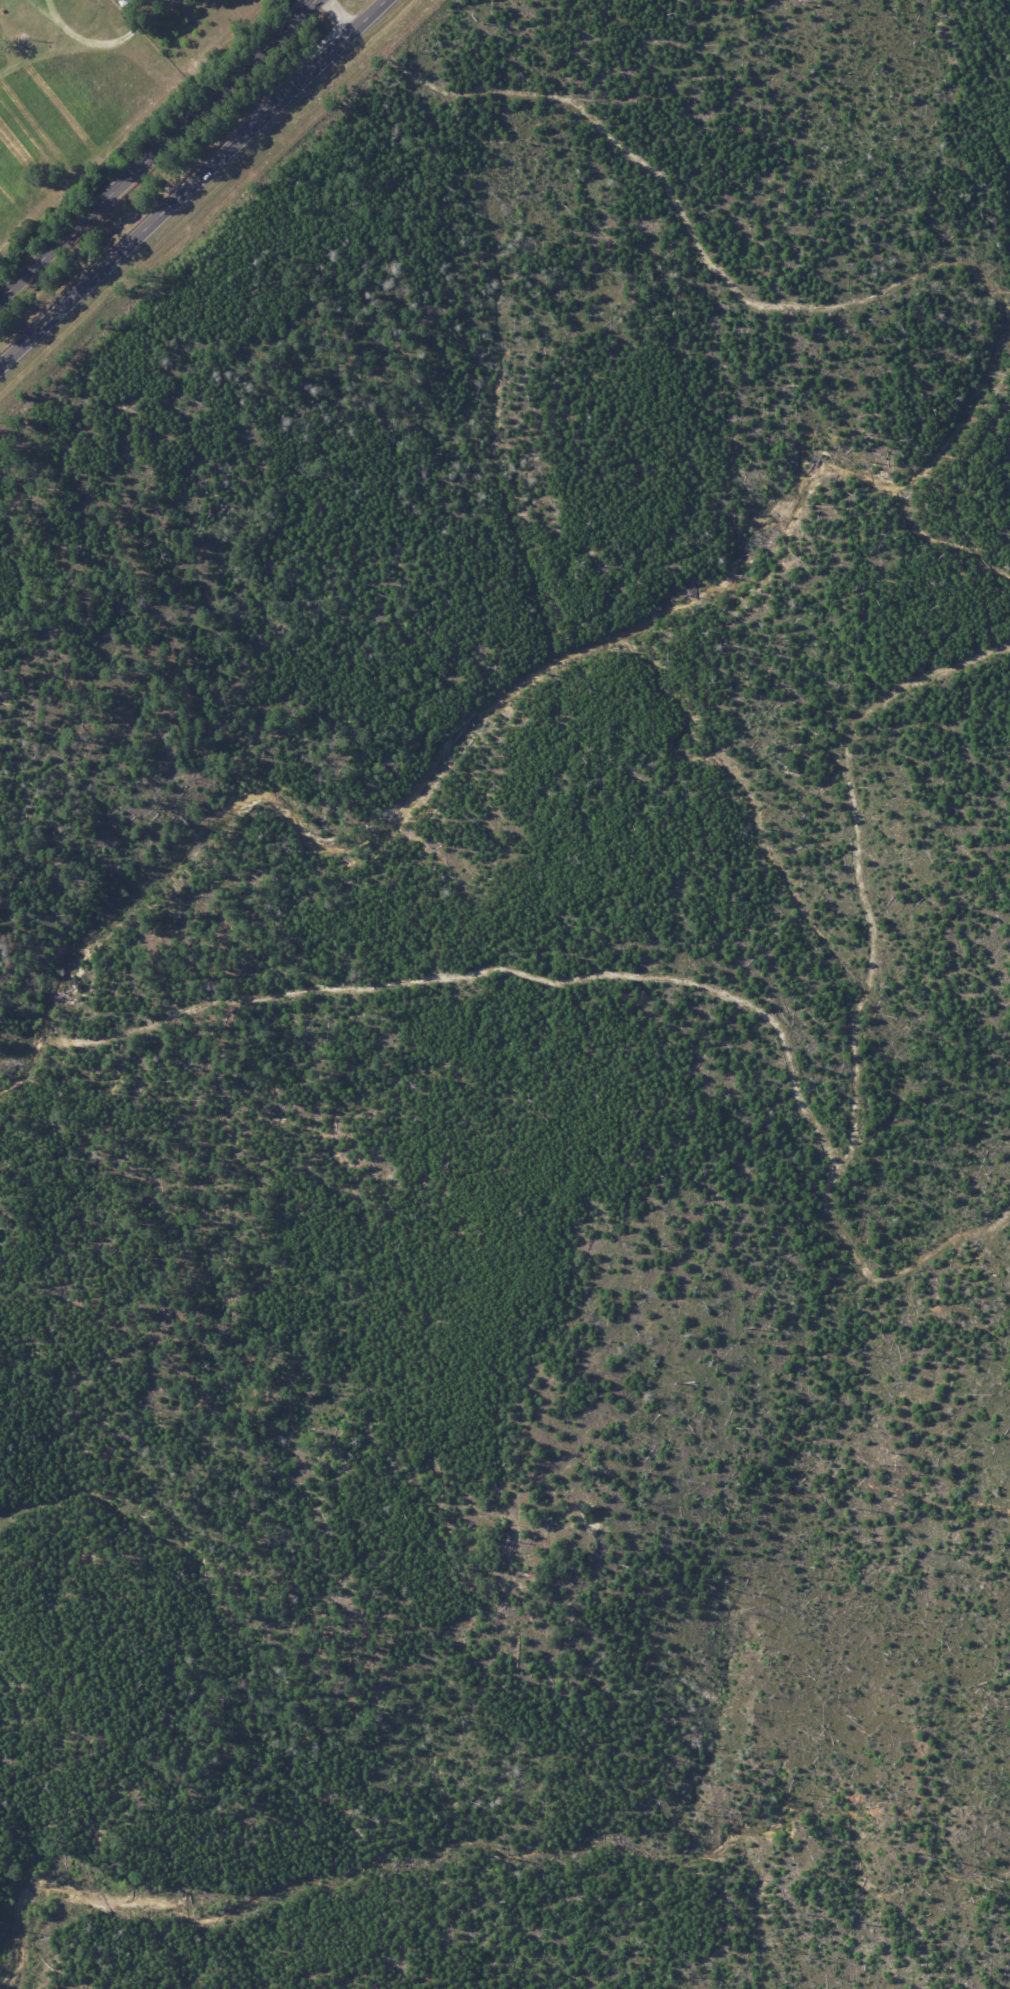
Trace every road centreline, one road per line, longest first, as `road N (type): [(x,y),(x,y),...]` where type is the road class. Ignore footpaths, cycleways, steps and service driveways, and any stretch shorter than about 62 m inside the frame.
road 1 (trunk): [(0,365),(385,0)]
road 2 (trunk): [(317,0),(0,300)]
road 3 (residential): [(0,128),(38,106),(121,185),(148,225)]

